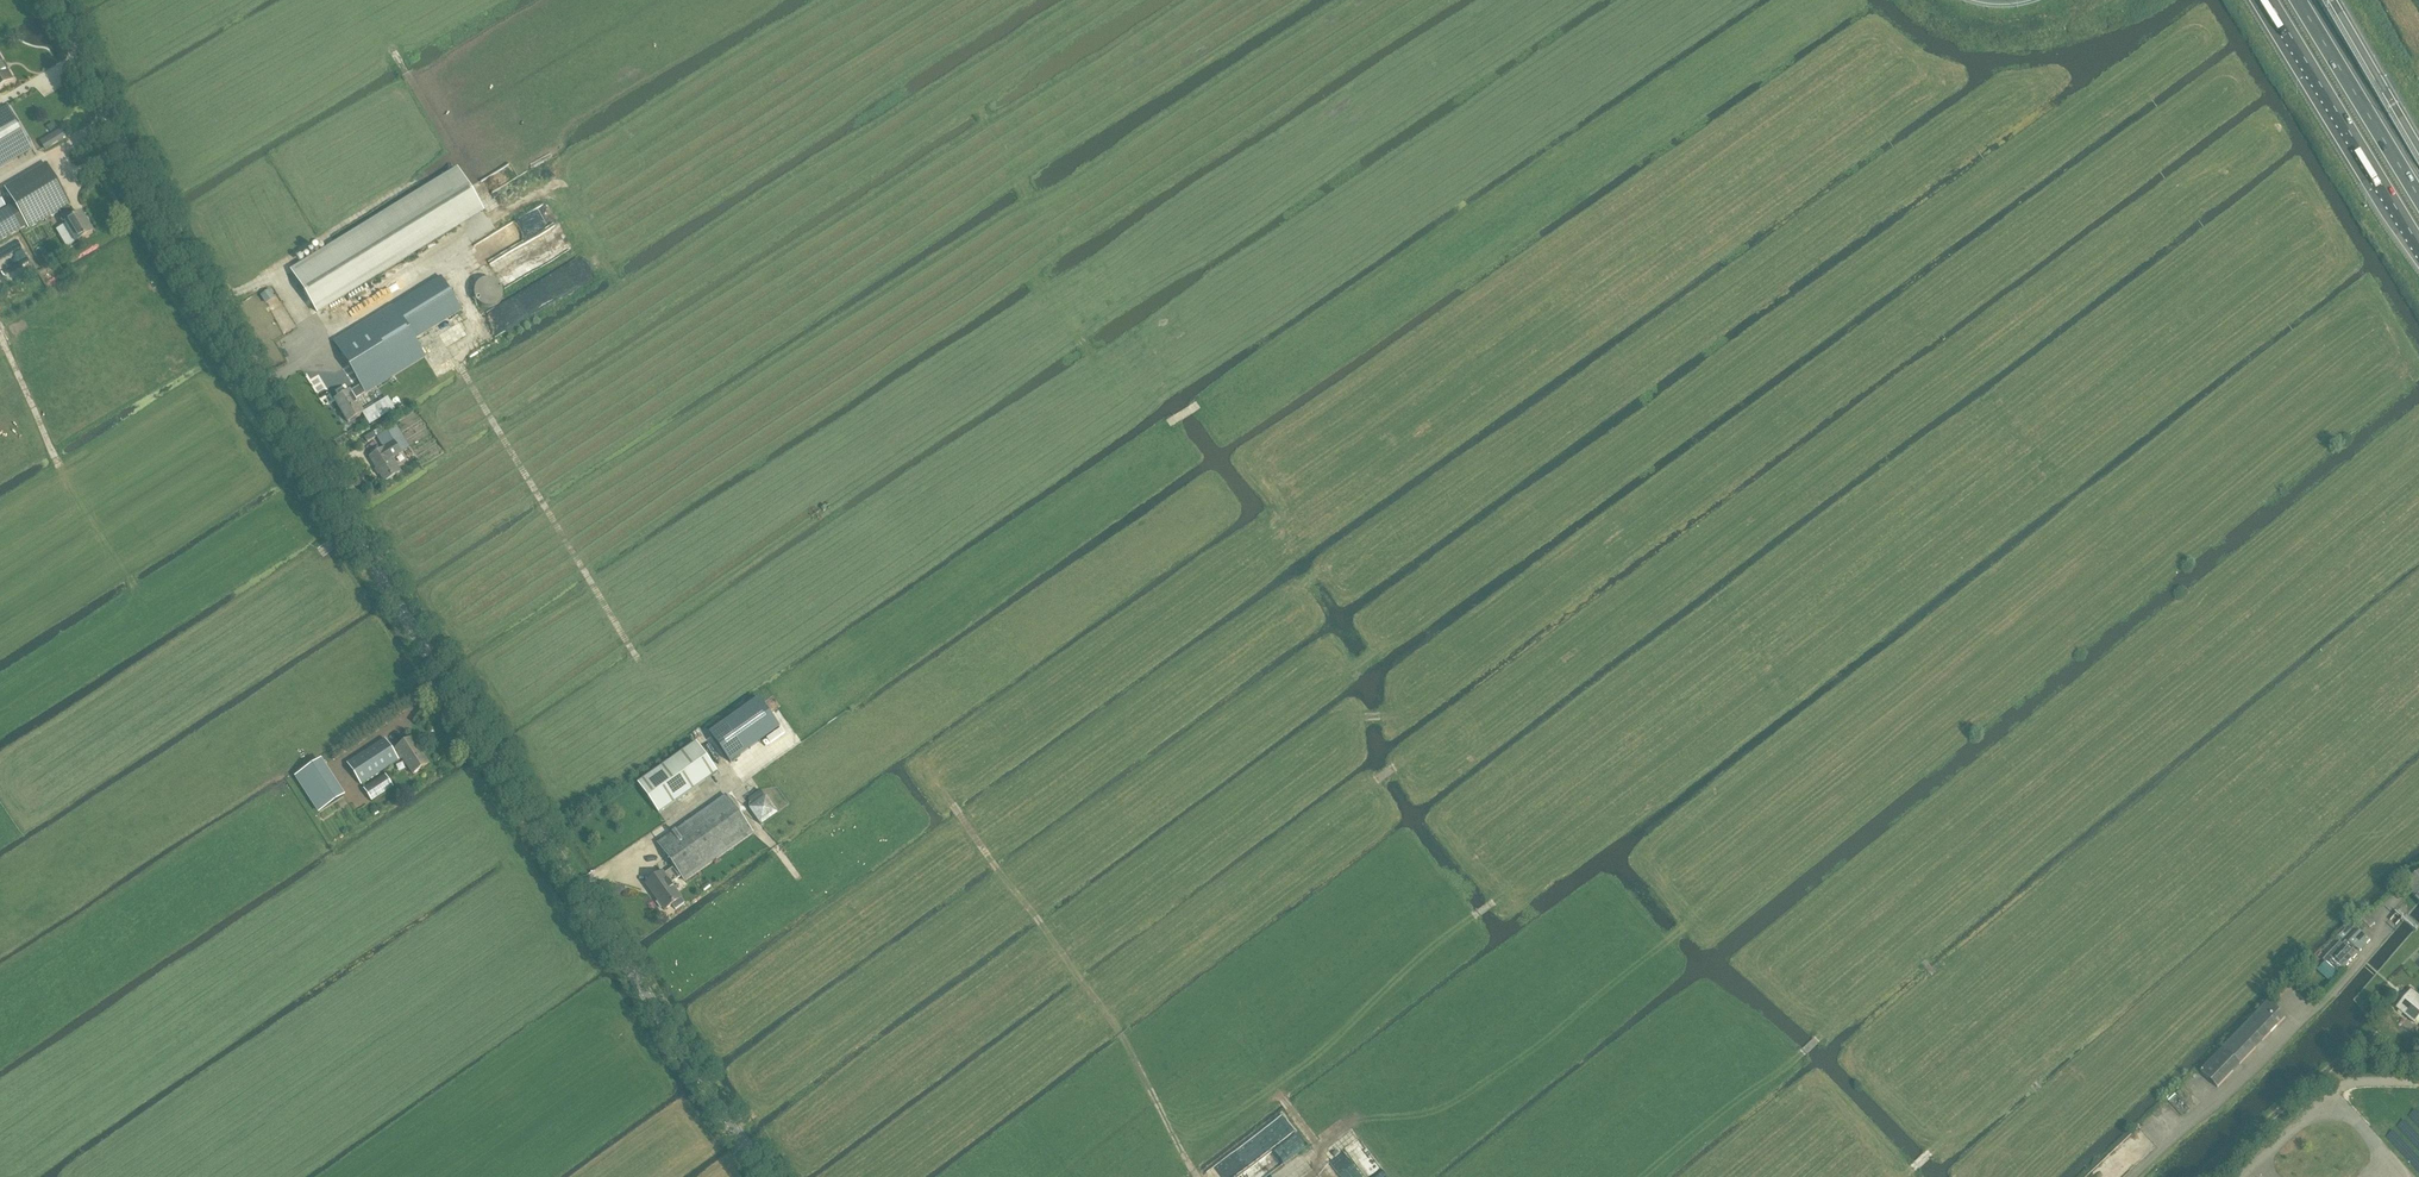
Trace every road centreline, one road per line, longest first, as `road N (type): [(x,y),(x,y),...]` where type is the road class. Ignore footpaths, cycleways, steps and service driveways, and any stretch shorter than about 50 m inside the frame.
road 1 (unclassified): [(771,1176),(680,1047),(207,305),(56,0)]
road 2 (unclassified): [(2133,1176),(2333,993),(2375,946),(2394,900)]
road 3 (trunk): [(2270,0),(2418,245)]
road 4 (trunk): [(2418,195),(2301,0)]
road 5 (trunk): [(2418,150),(2329,0)]

